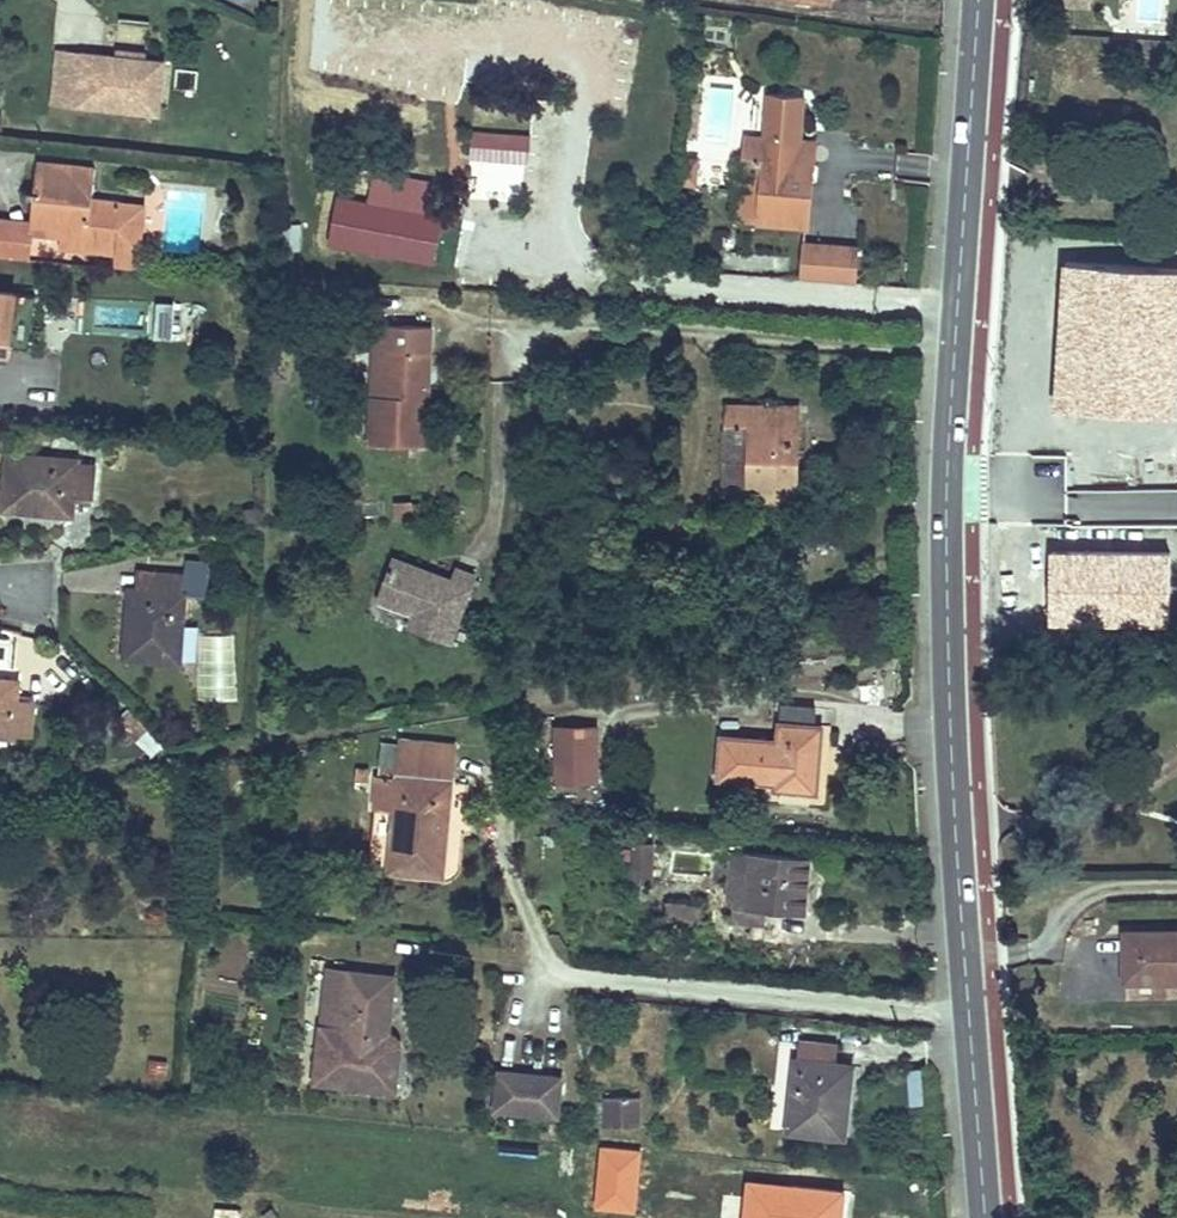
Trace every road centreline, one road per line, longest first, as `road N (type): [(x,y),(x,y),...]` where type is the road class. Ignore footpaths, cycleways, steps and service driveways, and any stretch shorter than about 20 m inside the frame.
road 1 (secondary): [(981,0),(950,636),(988,1217)]

